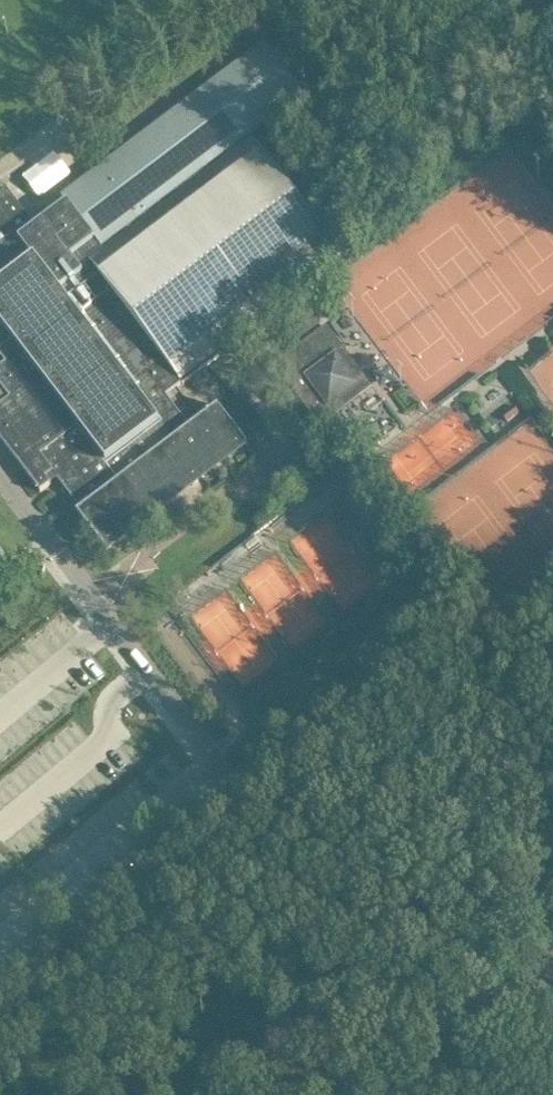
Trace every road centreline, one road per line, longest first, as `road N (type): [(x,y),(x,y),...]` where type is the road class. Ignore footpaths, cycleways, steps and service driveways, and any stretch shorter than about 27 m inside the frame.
road 1 (unclassified): [(552,927),(525,869),(485,842),(443,827),(287,827),(247,803),(0,473)]
road 2 (tertiary): [(294,1094),(552,981)]

